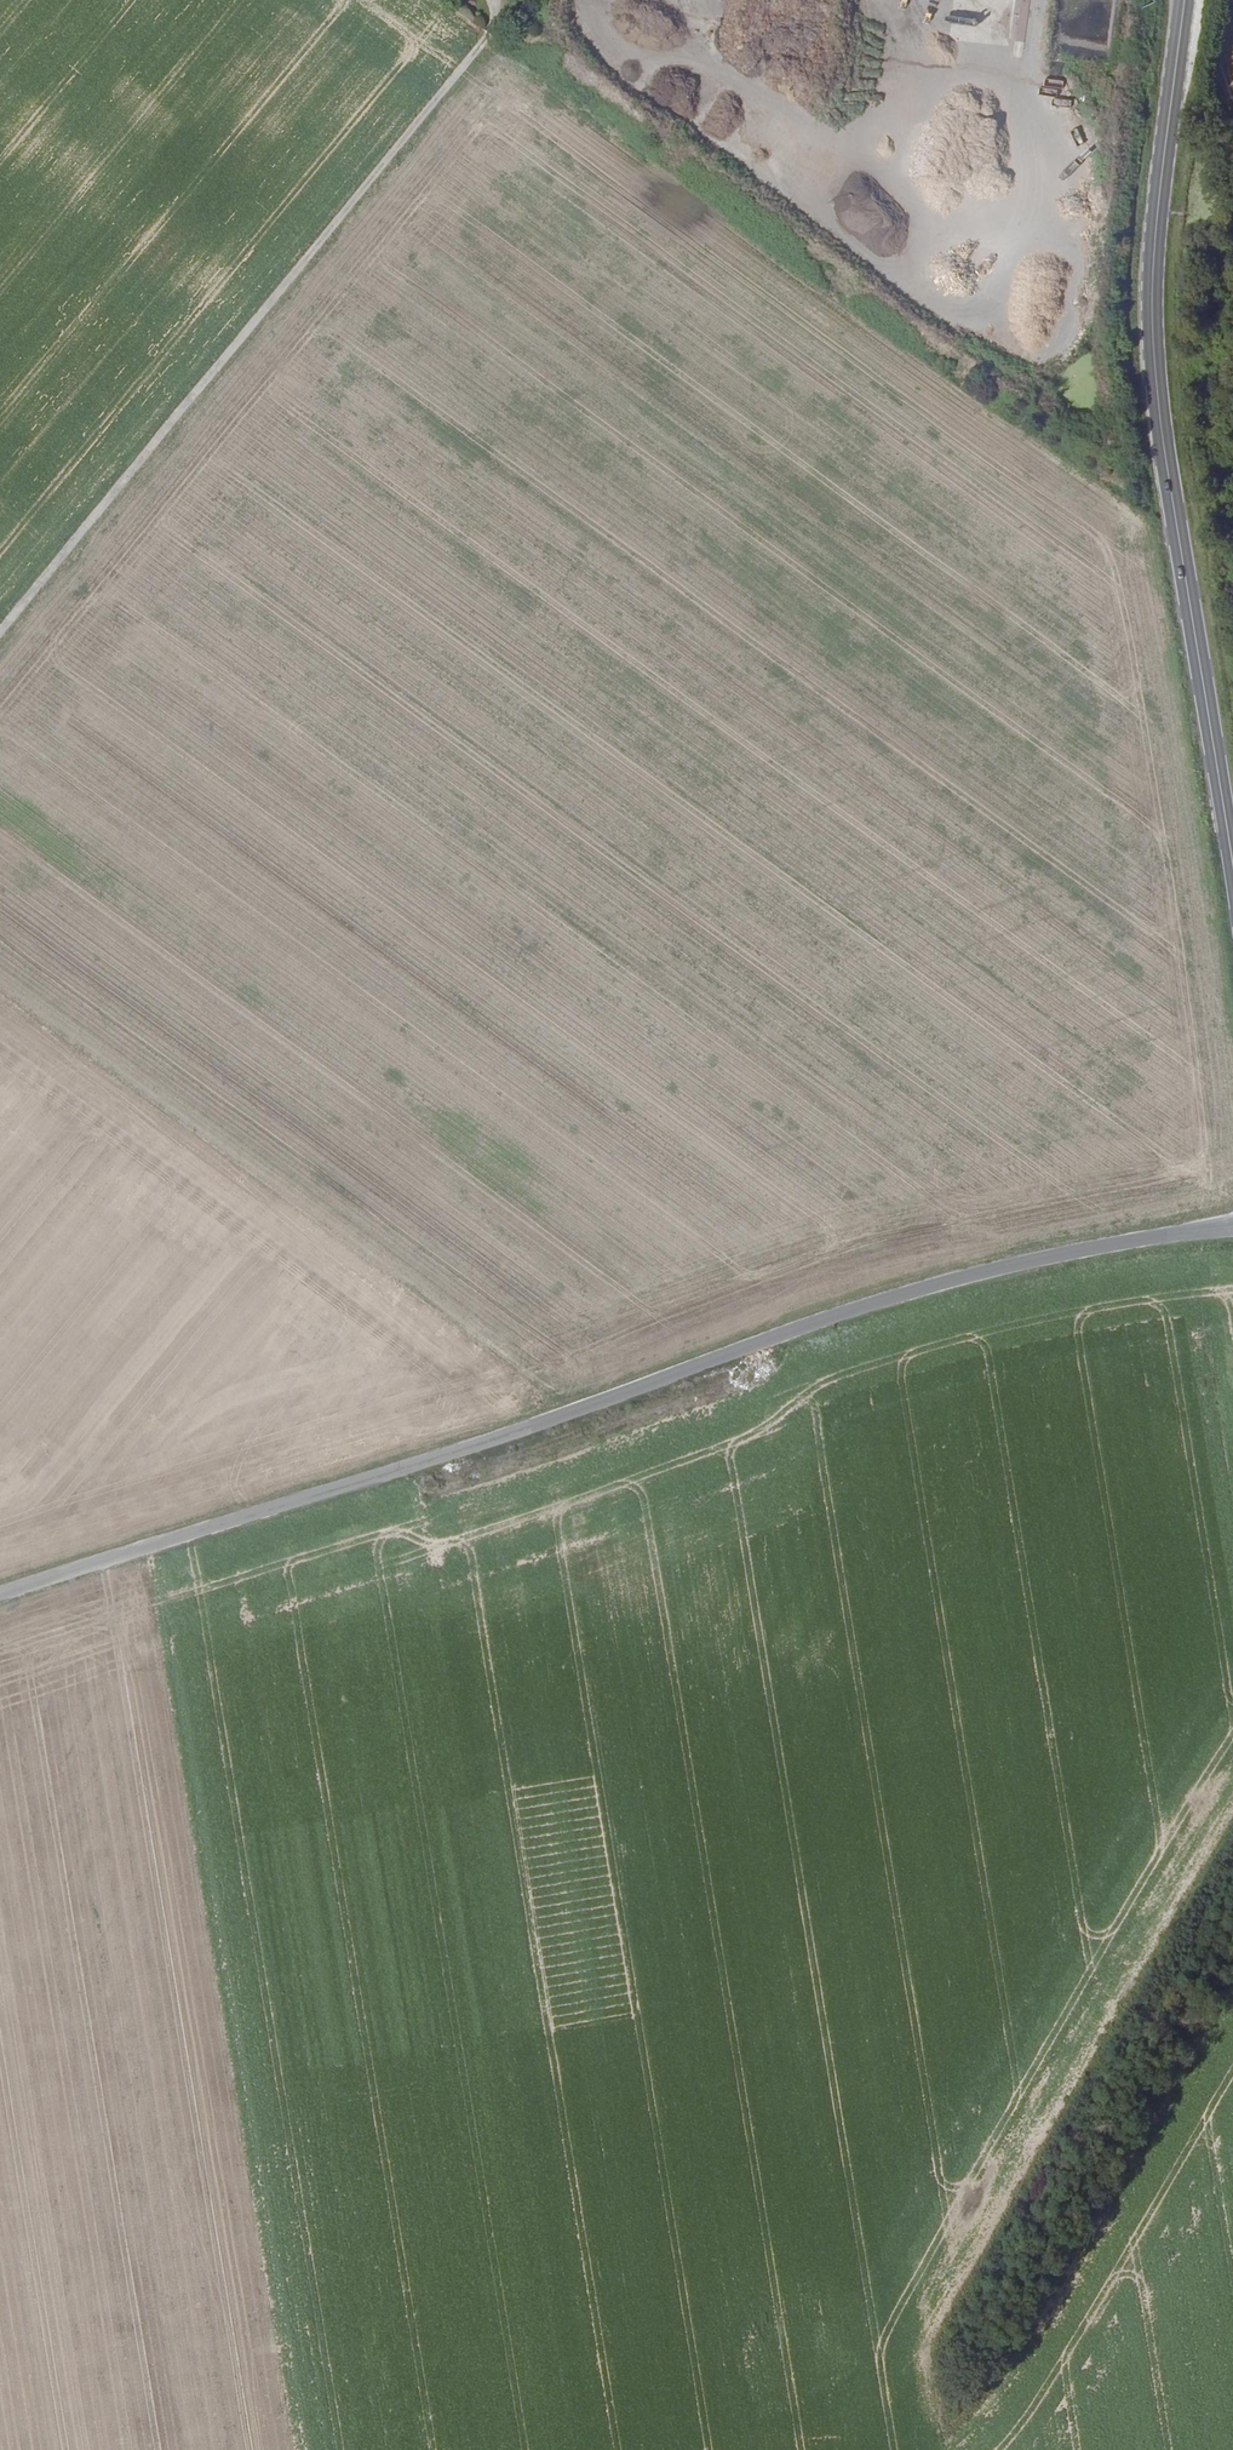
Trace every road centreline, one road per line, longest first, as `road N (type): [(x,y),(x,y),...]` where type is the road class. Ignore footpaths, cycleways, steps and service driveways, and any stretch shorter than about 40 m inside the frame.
road 1 (unclassified): [(0,1595),(476,1447),(878,1302),(1026,1263),(1232,1227)]
road 2 (primary): [(1185,0),(1154,253),(1154,344),(1232,866)]
road 3 (track): [(488,34),(0,631)]

